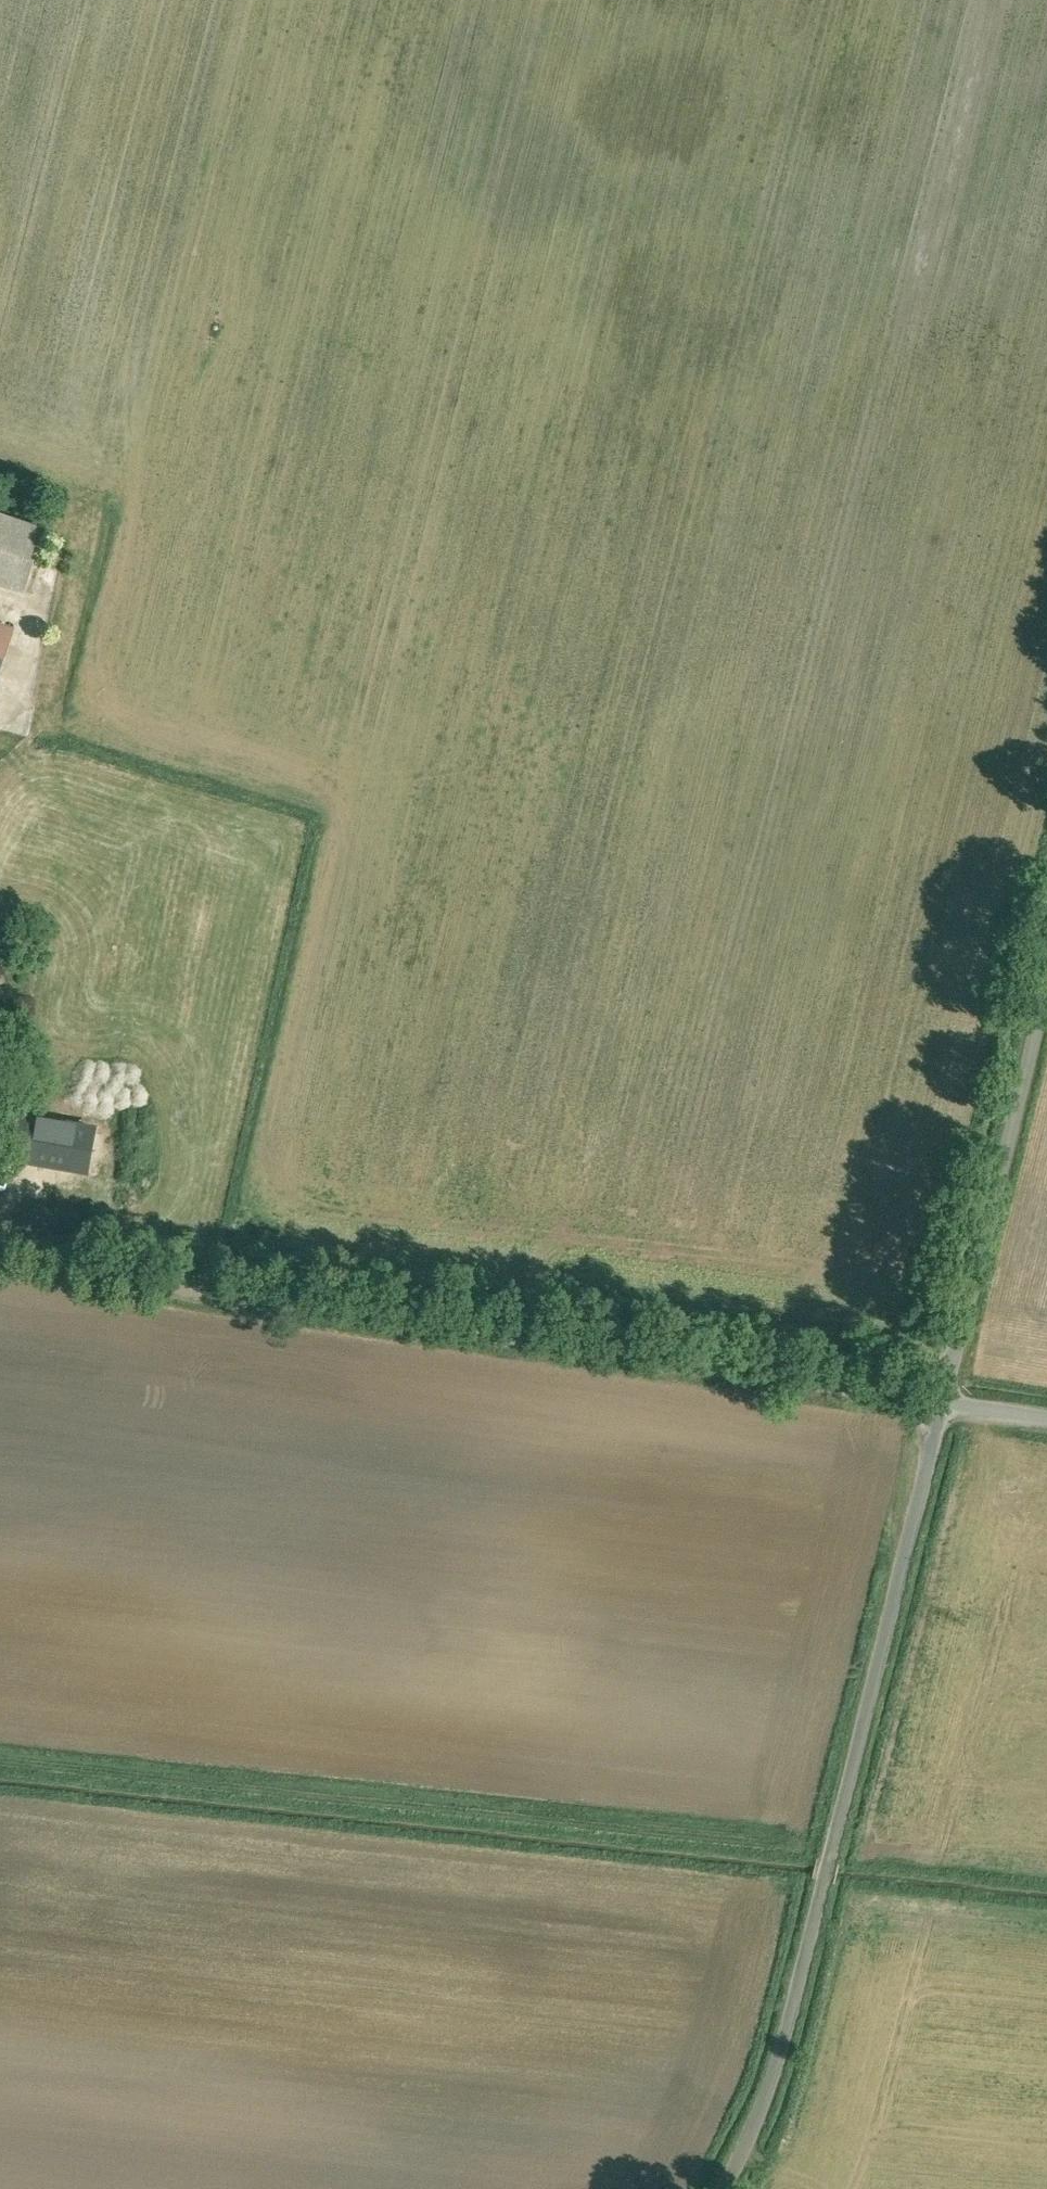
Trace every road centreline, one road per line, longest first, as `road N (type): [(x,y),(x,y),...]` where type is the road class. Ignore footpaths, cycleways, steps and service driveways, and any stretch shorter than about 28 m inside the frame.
road 1 (unclassified): [(0,1234),(441,1332),(941,1403)]
road 2 (unclassified): [(941,1403),(778,2079),(719,2188)]
road 3 (unclassified): [(1046,969),(941,1403)]

